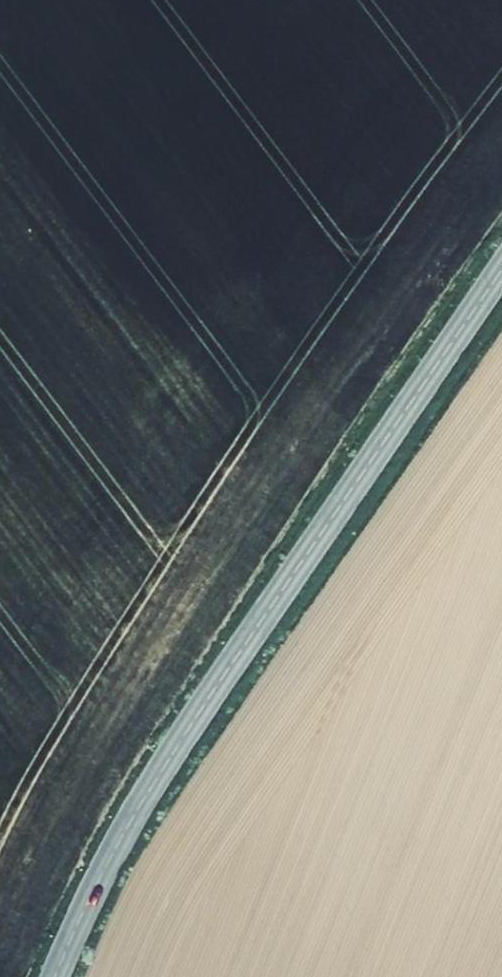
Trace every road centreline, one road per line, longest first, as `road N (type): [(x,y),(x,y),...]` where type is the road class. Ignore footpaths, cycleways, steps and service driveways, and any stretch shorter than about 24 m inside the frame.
road 1 (tertiary): [(54,976),(113,852),(170,756),(501,269)]

